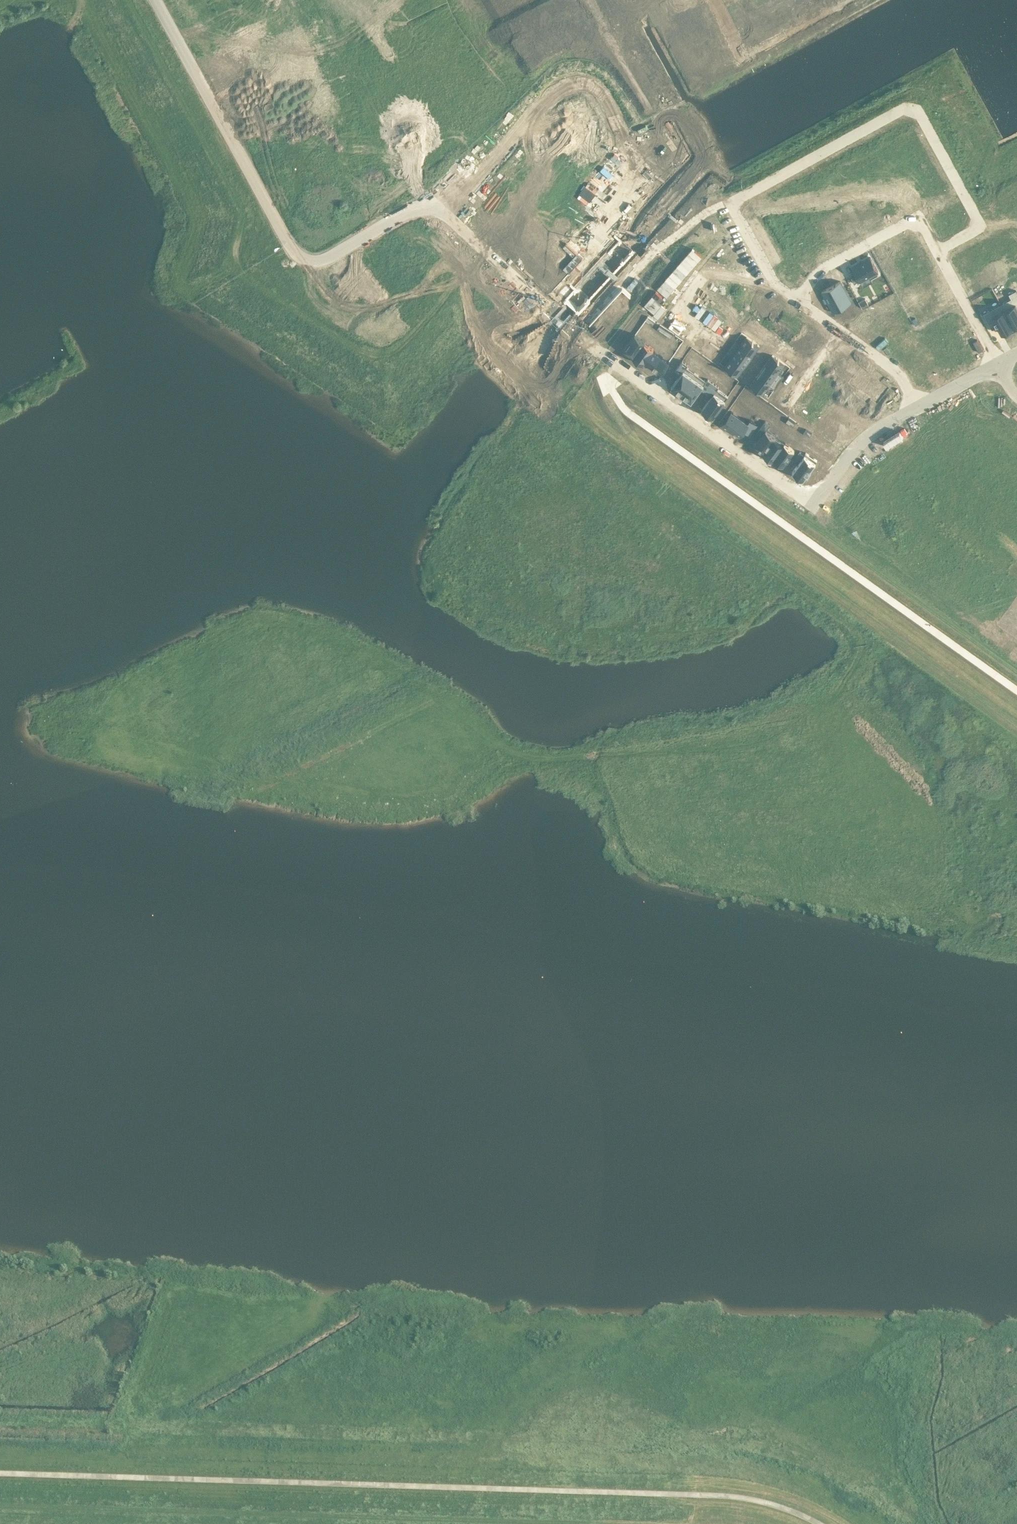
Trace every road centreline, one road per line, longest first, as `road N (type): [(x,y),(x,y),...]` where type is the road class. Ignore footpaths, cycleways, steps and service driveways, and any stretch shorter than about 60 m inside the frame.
road 1 (track): [(0,1506),(597,1523)]
road 2 (tertiary): [(155,0),(279,232),(304,262),(317,264),(416,207),(442,212)]
road 3 (residential): [(577,330),(812,504),(849,451),(917,405)]
road 4 (residential): [(731,202),(904,109),(920,113),(981,226),(935,251)]
road 5 (tertiary): [(639,0),(618,13),(442,212)]
road 6 (residential): [(442,212),(534,294),(642,171)]
road 7 (residential): [(577,330),(686,219),(731,202)]
road 8 (residential): [(800,302),(823,269),(918,218),(935,251)]
road 9 (residential): [(917,405),(900,374),(800,302)]
road 10 (residential): [(935,251),(998,364)]
road 11 (residential): [(800,302),(773,284),(731,202)]

